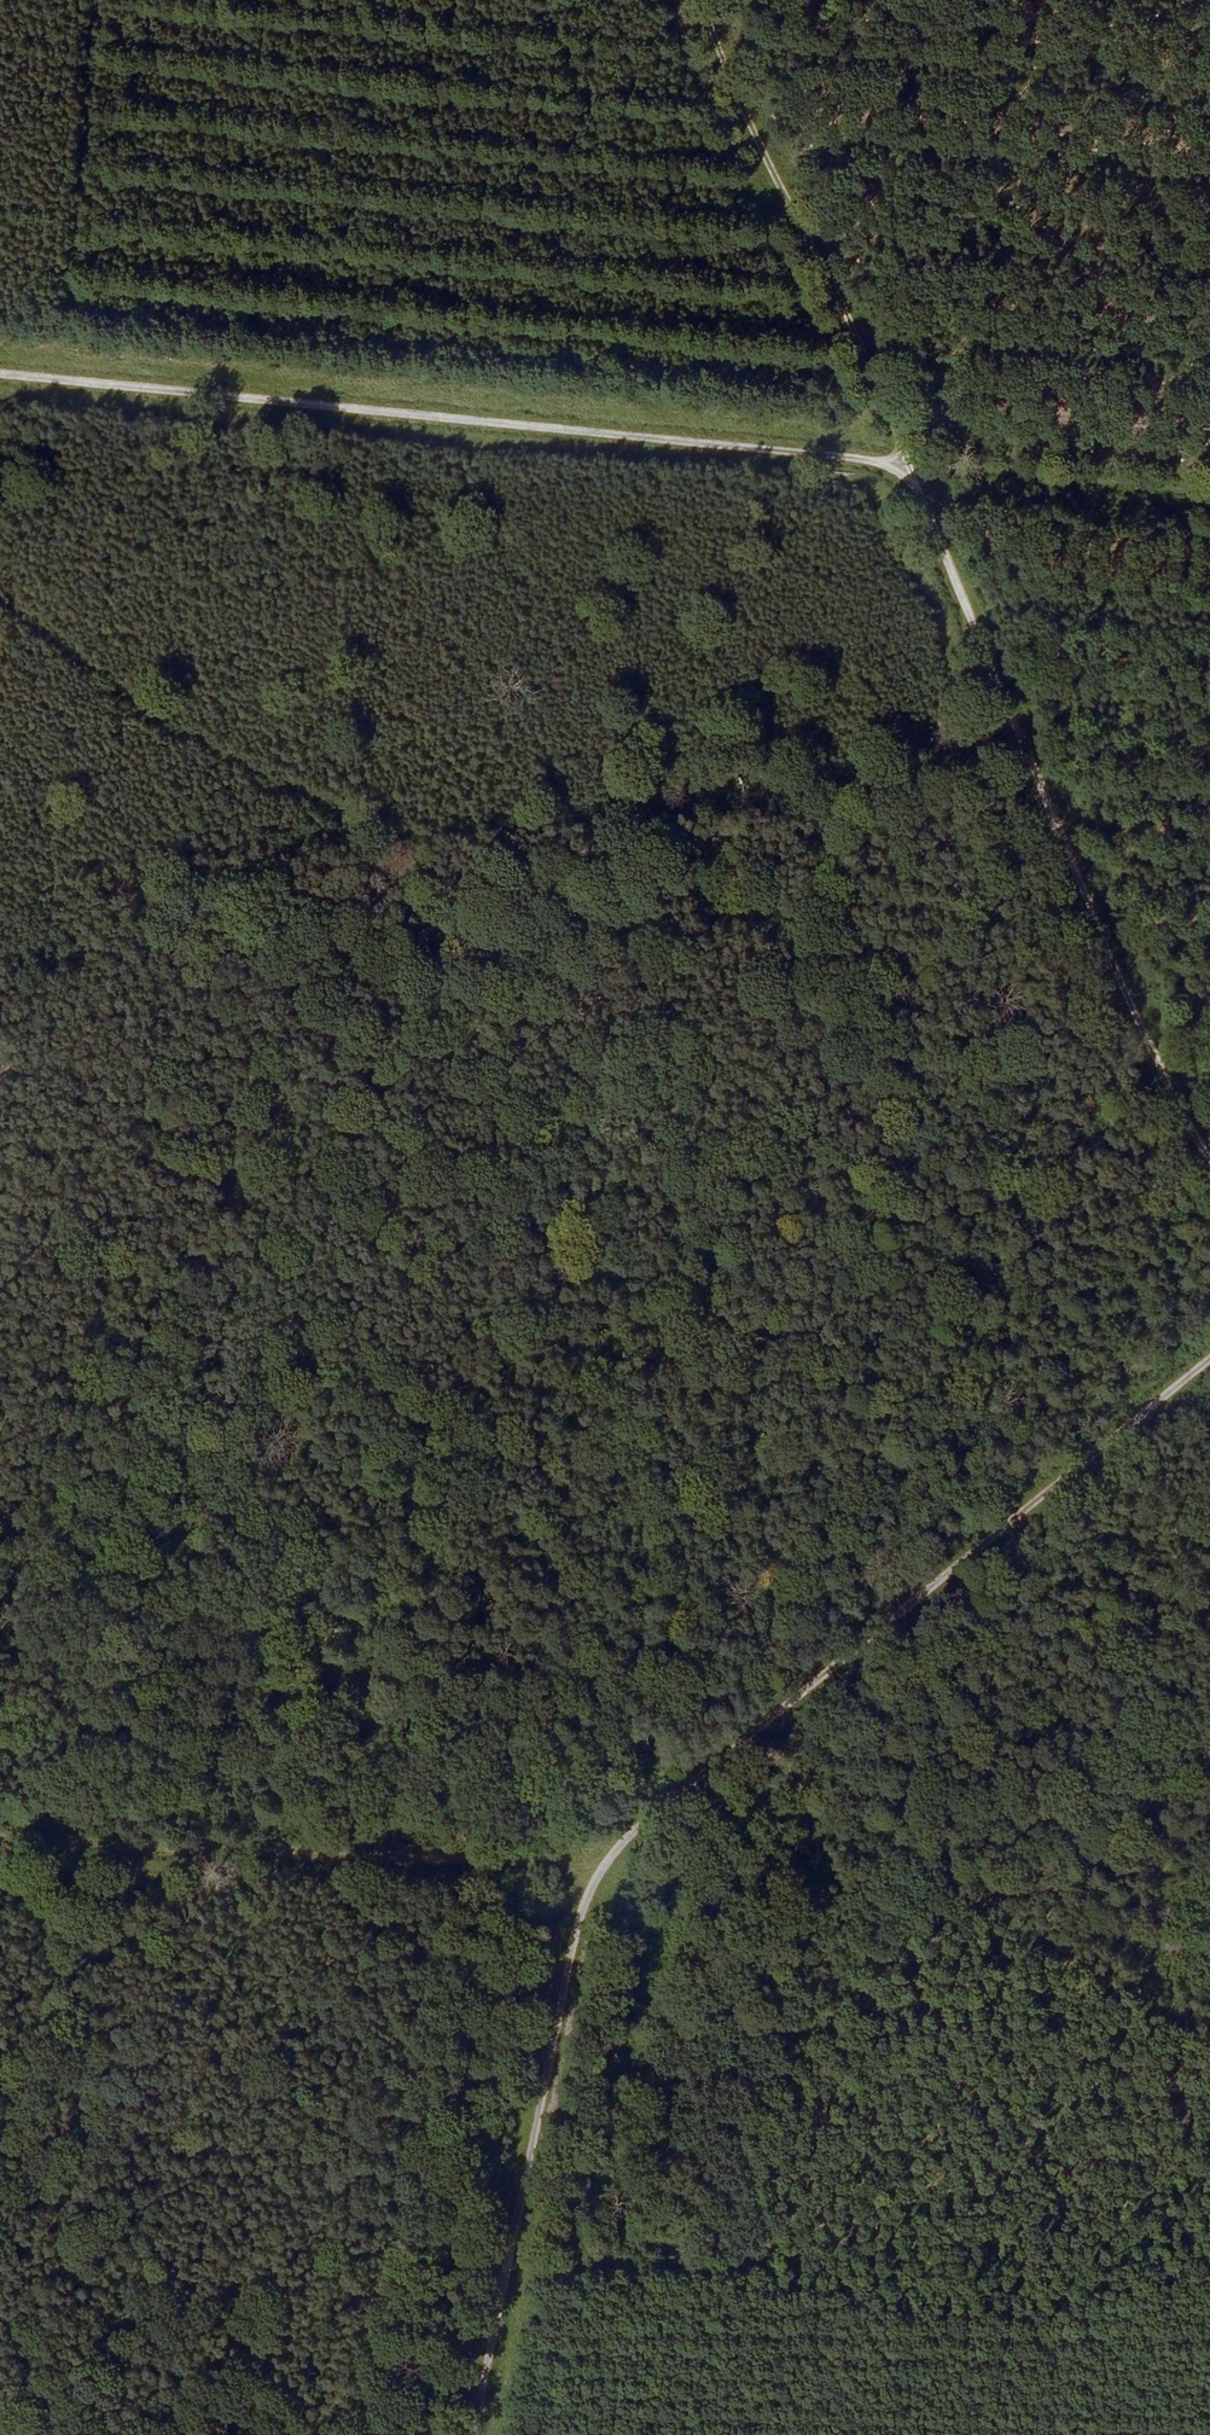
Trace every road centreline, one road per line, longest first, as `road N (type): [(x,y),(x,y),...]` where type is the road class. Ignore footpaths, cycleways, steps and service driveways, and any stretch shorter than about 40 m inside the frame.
road 1 (track): [(1209,1151),(1128,992),(861,338),(759,135),(708,0)]
road 2 (track): [(1209,495),(0,374)]
road 3 (track): [(614,1848),(1209,1357)]
road 4 (unclassified): [(614,1848),(582,1899),(566,1953),(469,2434)]

